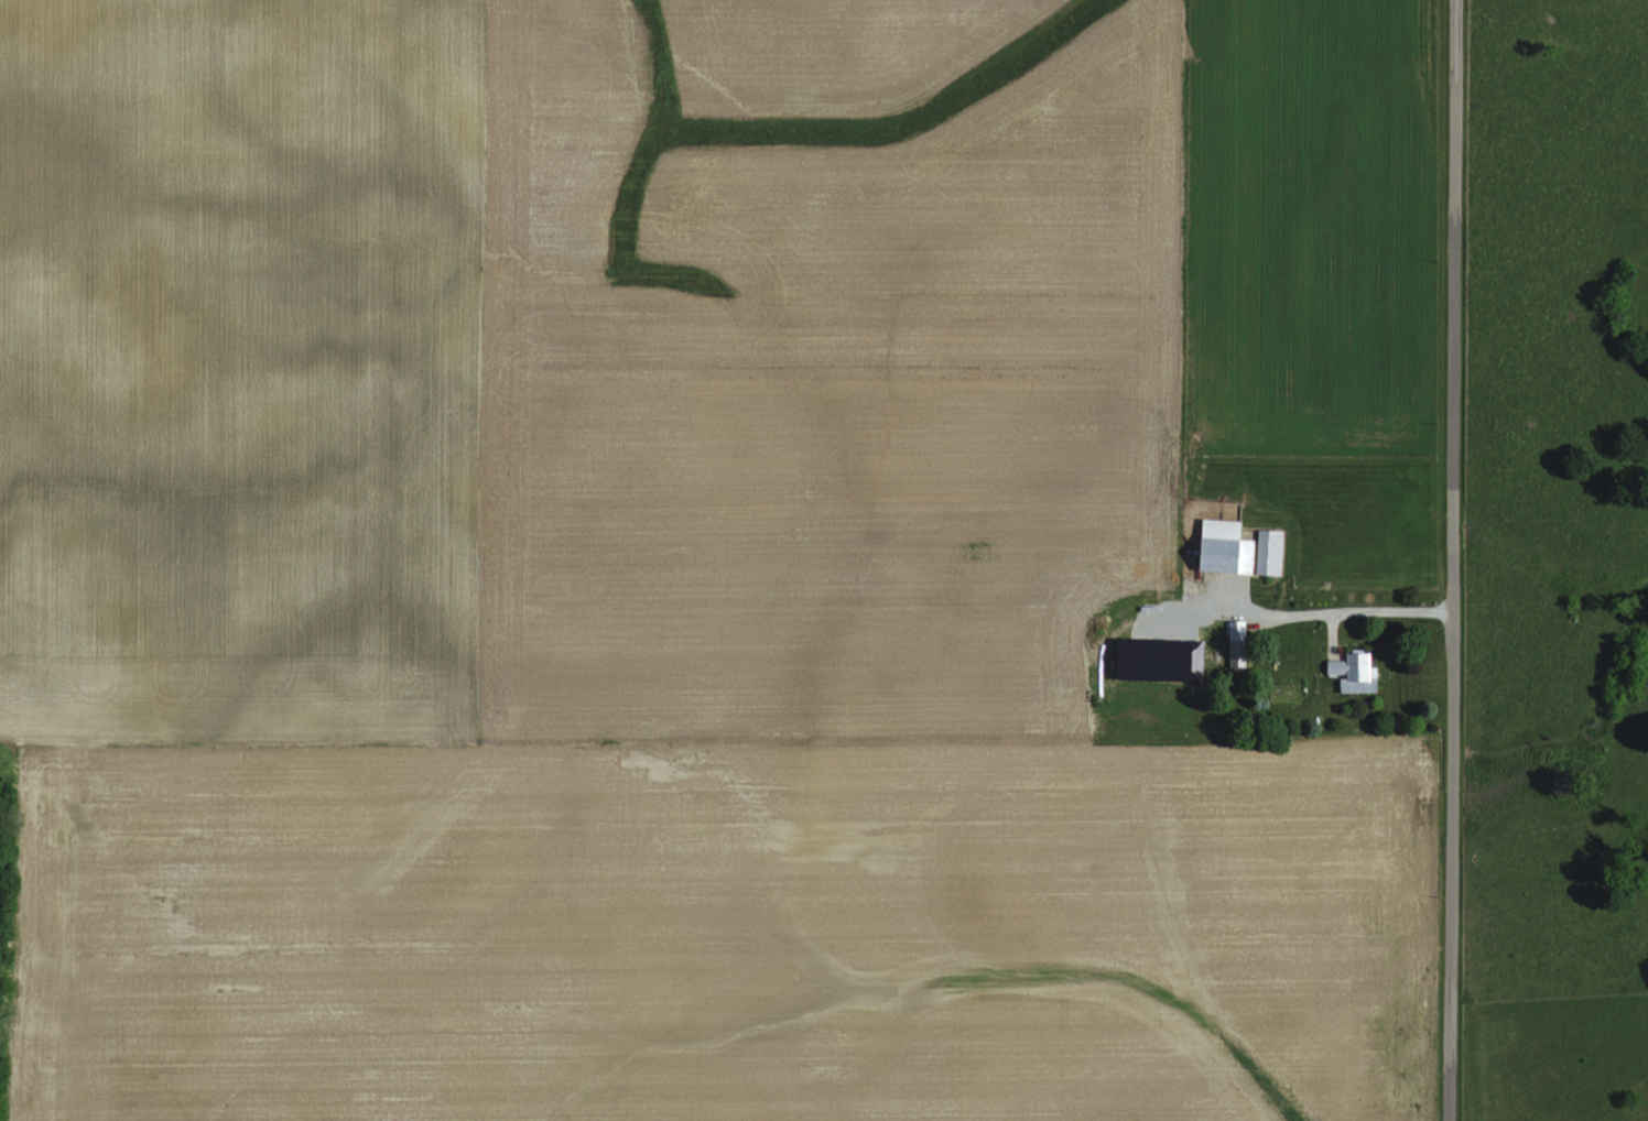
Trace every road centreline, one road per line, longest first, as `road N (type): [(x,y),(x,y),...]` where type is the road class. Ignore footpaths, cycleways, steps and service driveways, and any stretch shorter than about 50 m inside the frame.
road 1 (residential): [(1446,1120),(1456,0)]

